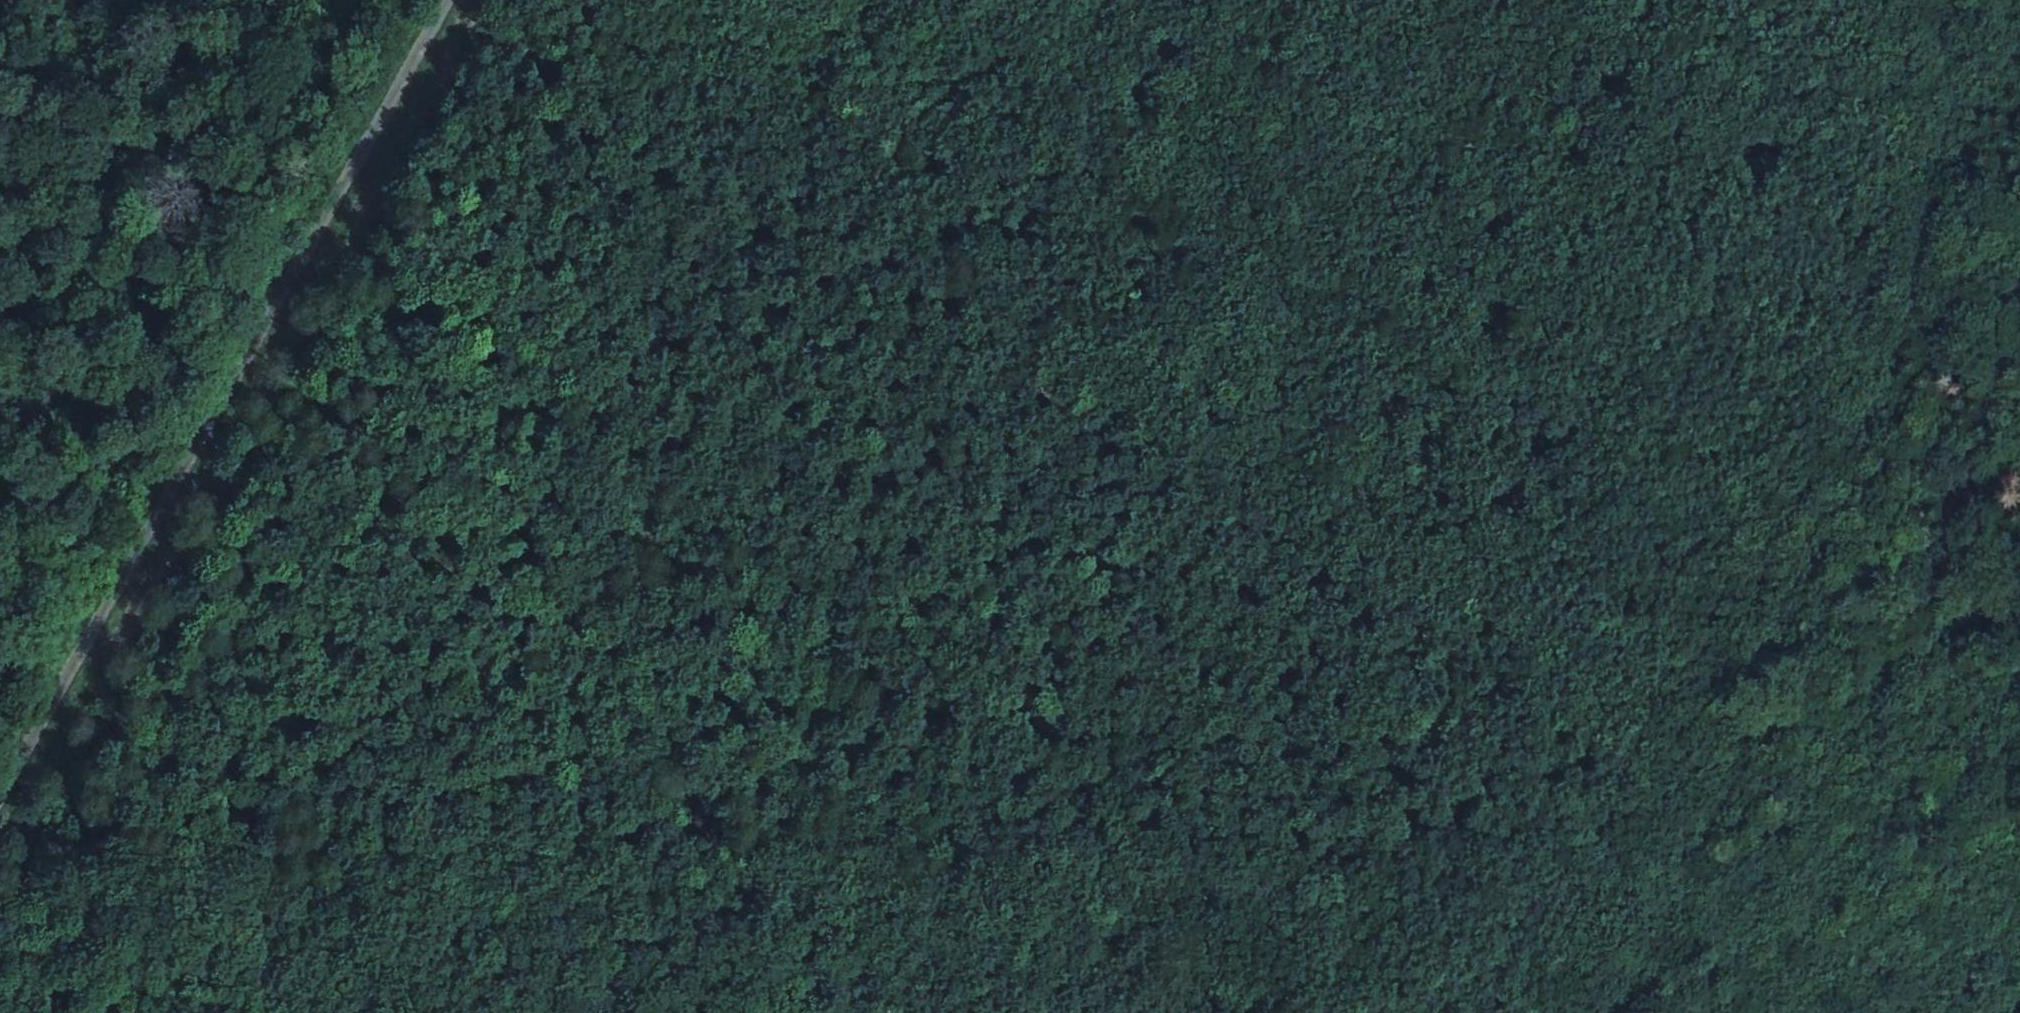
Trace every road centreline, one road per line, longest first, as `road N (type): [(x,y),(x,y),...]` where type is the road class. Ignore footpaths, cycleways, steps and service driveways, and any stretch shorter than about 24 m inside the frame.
road 1 (track): [(0,815),(228,395)]
road 2 (track): [(228,395),(345,178),(456,0)]

